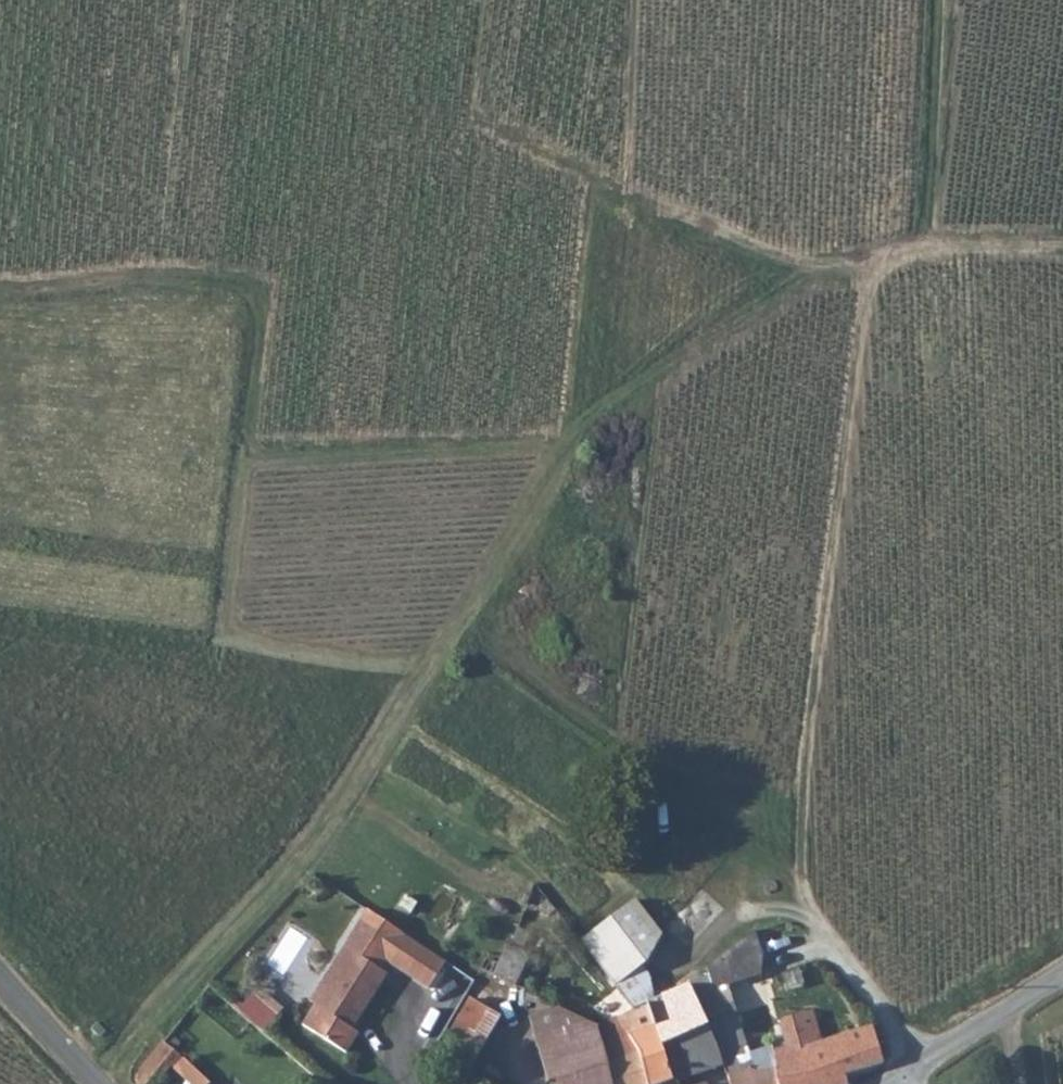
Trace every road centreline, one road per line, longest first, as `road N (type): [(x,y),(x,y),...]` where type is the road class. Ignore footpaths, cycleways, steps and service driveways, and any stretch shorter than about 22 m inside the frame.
road 1 (track): [(477,0),(465,116),(810,269),(938,250),(1062,251)]
road 2 (track): [(810,269),(567,443),(517,509),(344,812)]
road 3 (track): [(866,260),(800,763),(796,913)]
road 4 (track): [(0,288),(51,289),(140,272),(265,286),(235,641)]
road 5 (track): [(250,460),(567,443)]
road 6 (track): [(927,0),(917,253)]
road 7 (tertiary): [(0,978),(97,1083)]
road 8 (unclassified): [(1012,1015),(908,1080)]

